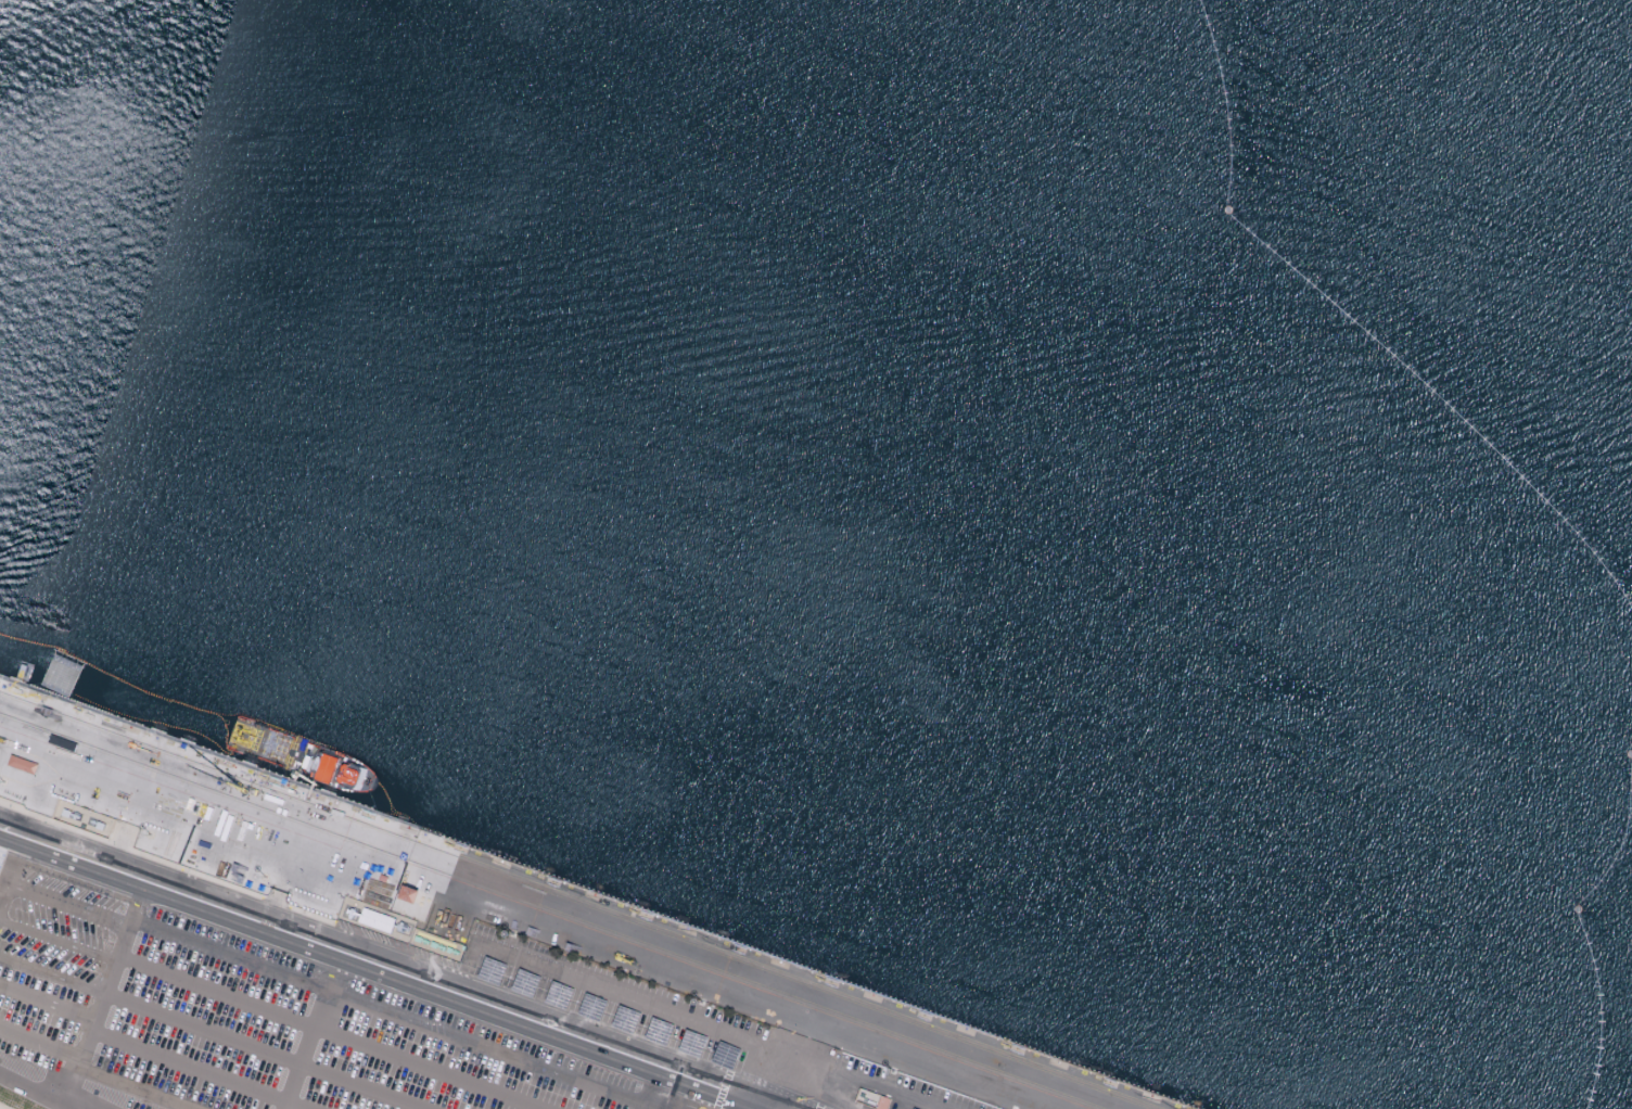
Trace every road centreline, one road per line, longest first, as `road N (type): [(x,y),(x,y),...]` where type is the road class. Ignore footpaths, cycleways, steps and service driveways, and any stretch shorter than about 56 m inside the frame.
road 1 (secondary): [(9,833),(769,1108)]

